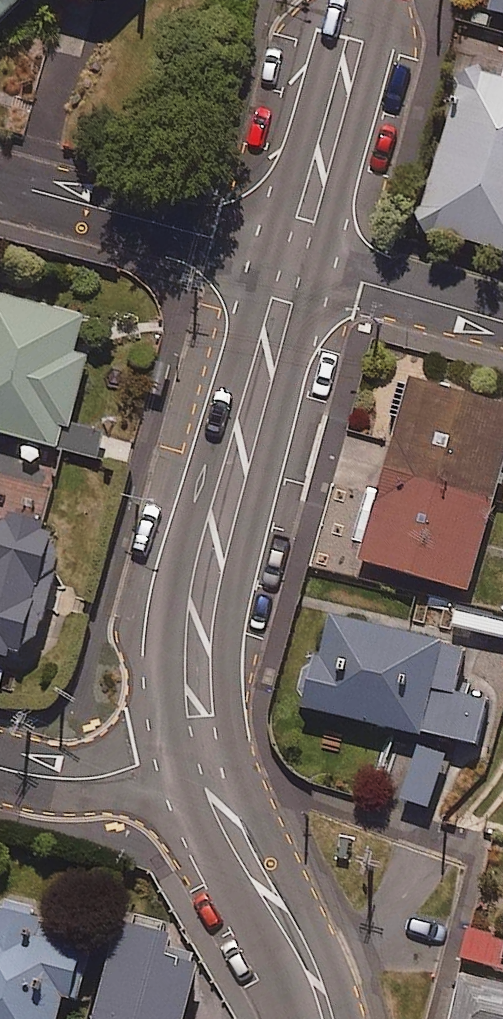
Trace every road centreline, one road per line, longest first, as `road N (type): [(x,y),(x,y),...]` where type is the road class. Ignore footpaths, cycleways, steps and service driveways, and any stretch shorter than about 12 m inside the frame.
road 1 (tertiary): [(225,823),(197,708),(207,557),(292,263)]
road 2 (residential): [(0,187),(292,263)]
road 3 (tertiary): [(292,263),(361,0)]
road 4 (residential): [(225,823),(0,766)]
road 5 (residential): [(292,263),(502,319)]
road 6 (tertiary): [(302,1018),(225,823)]

